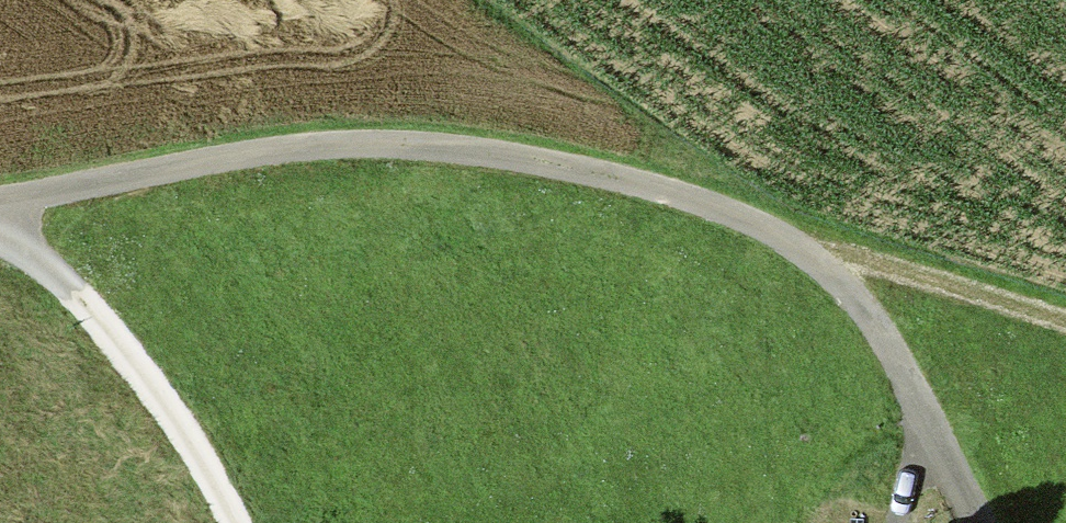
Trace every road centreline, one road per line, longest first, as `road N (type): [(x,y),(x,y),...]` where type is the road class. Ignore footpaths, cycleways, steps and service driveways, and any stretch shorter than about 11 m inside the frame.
road 1 (track): [(0,202),(237,156),(459,151),(624,179),(739,209),(800,244),(847,293),(897,364),(980,522)]
road 2 (track): [(0,209),(133,366),(191,443),(234,522)]
road 3 (track): [(1065,317),(800,244)]

